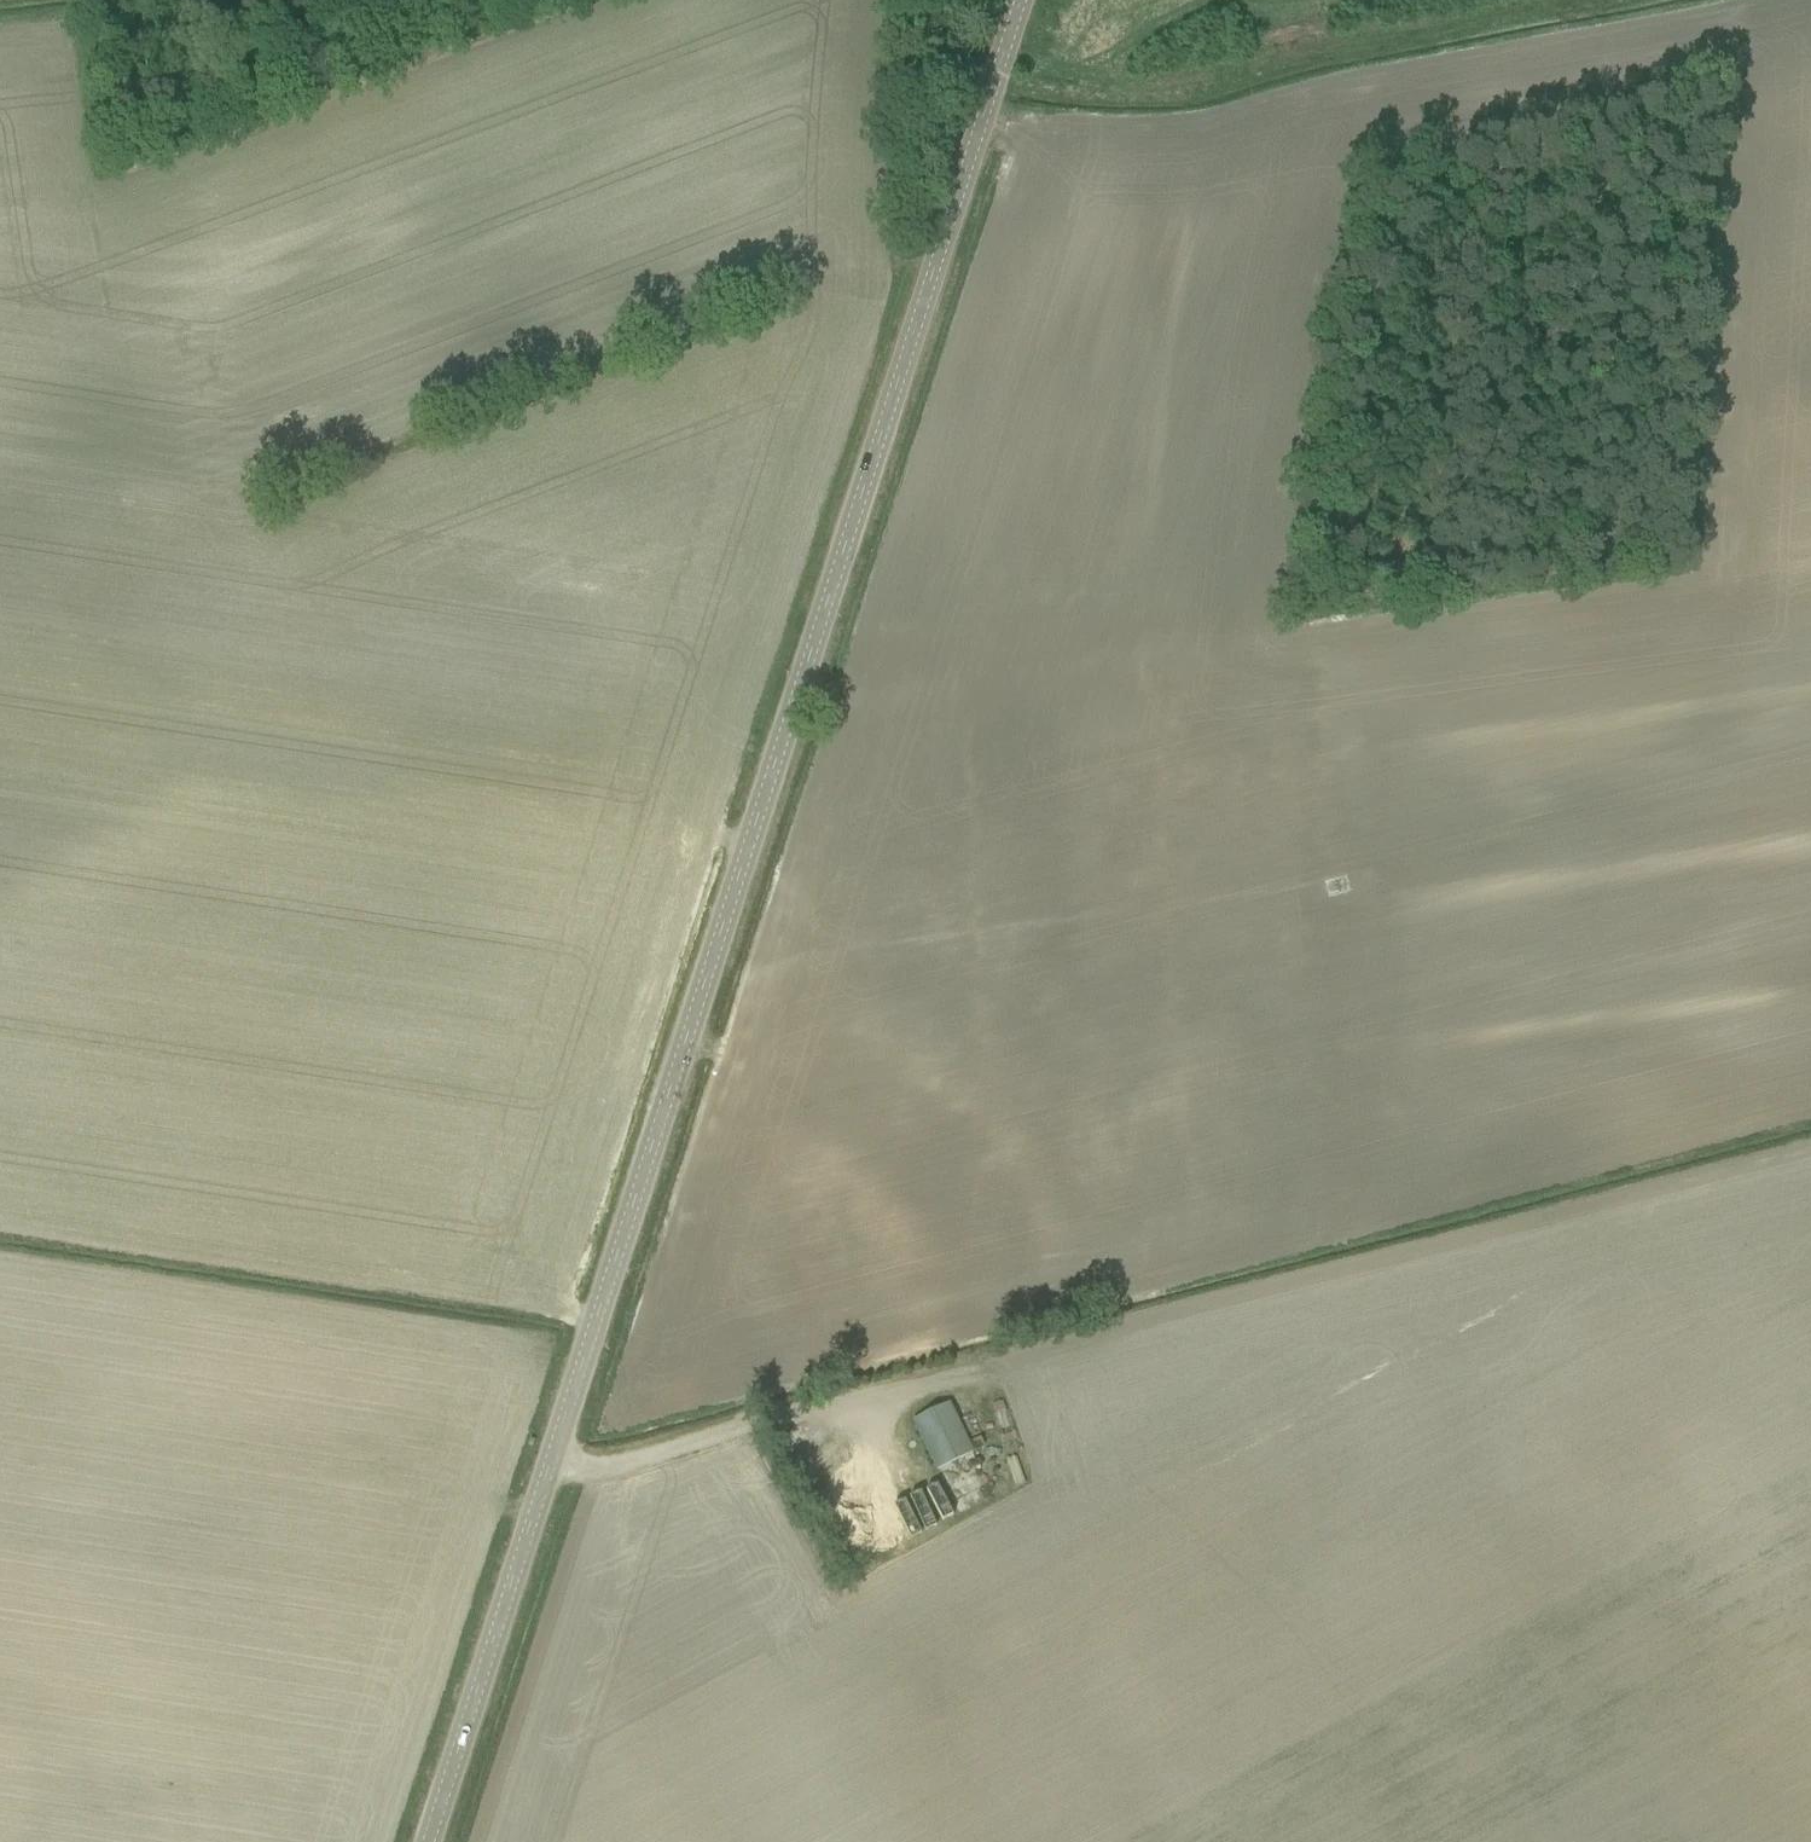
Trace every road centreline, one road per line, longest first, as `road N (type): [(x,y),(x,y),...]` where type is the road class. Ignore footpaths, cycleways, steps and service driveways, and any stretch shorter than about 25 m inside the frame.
road 1 (tertiary): [(427,1841),(1020,0)]
road 2 (track): [(552,1459),(586,1465),(990,1363)]

